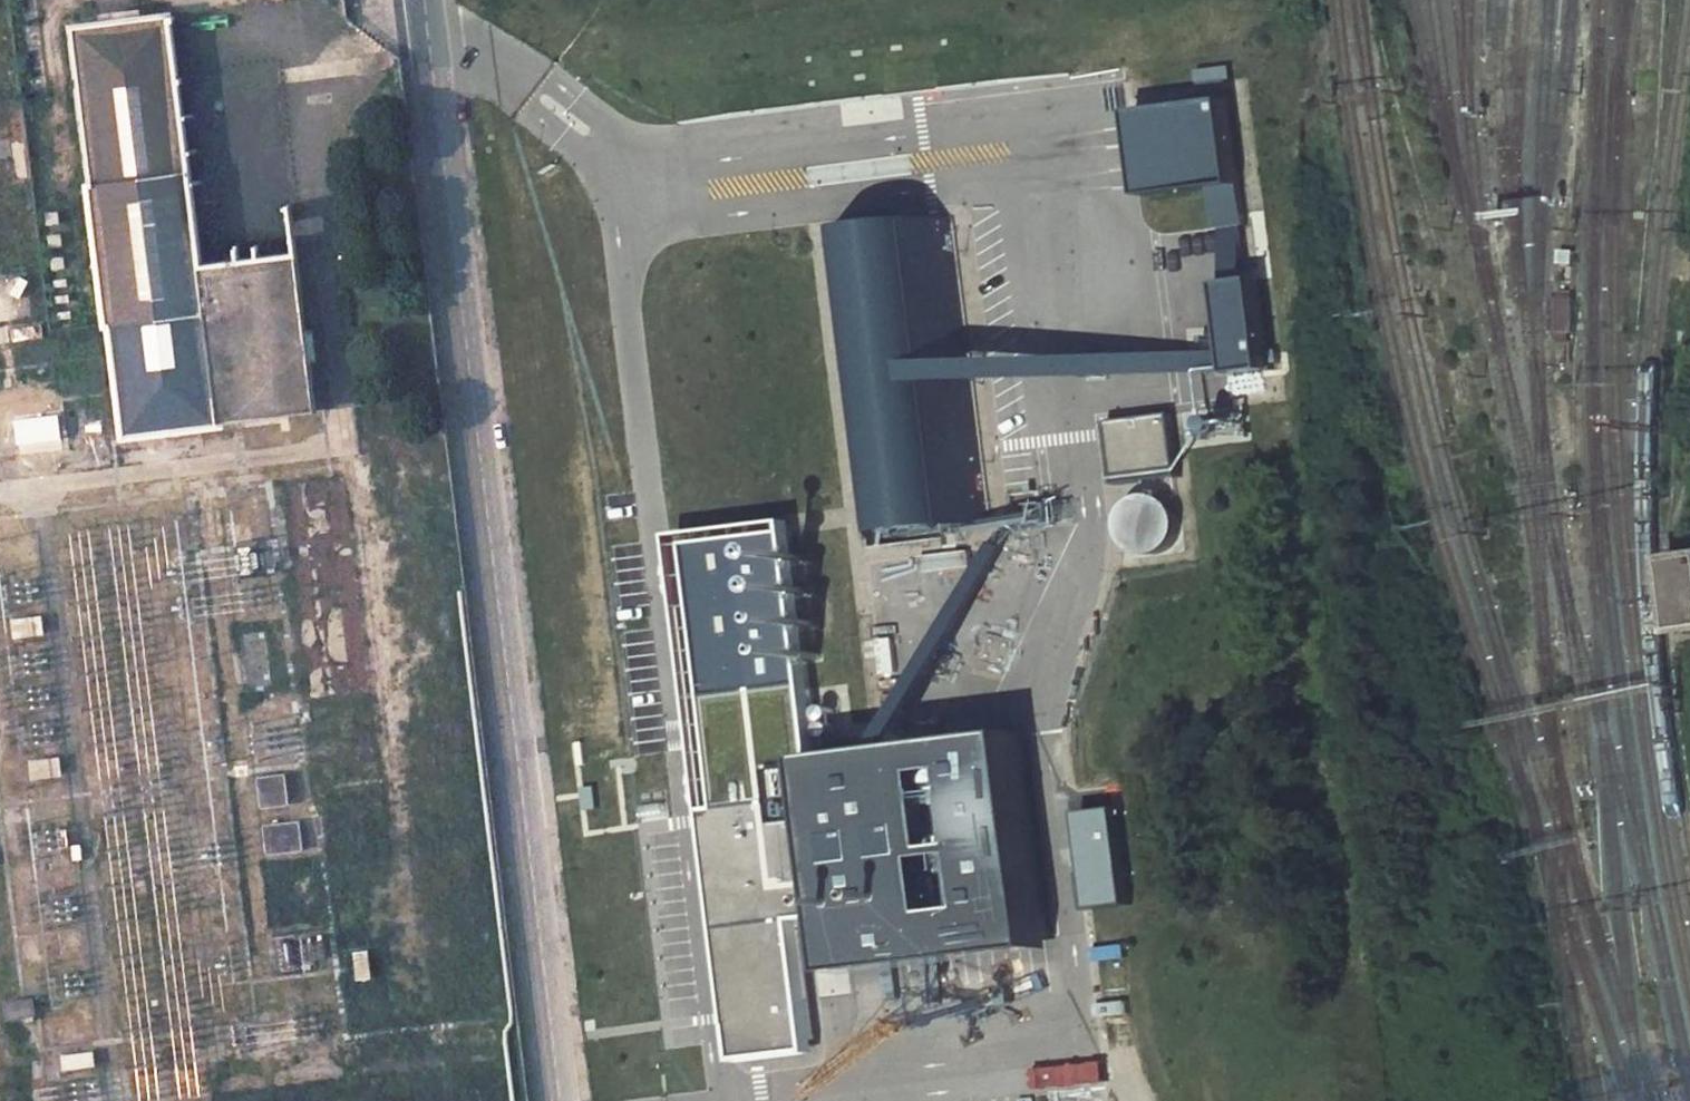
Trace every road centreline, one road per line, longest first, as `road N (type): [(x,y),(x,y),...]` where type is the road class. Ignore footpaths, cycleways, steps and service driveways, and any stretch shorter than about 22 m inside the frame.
road 1 (unclassified): [(555,1100),(428,100),(422,0)]

